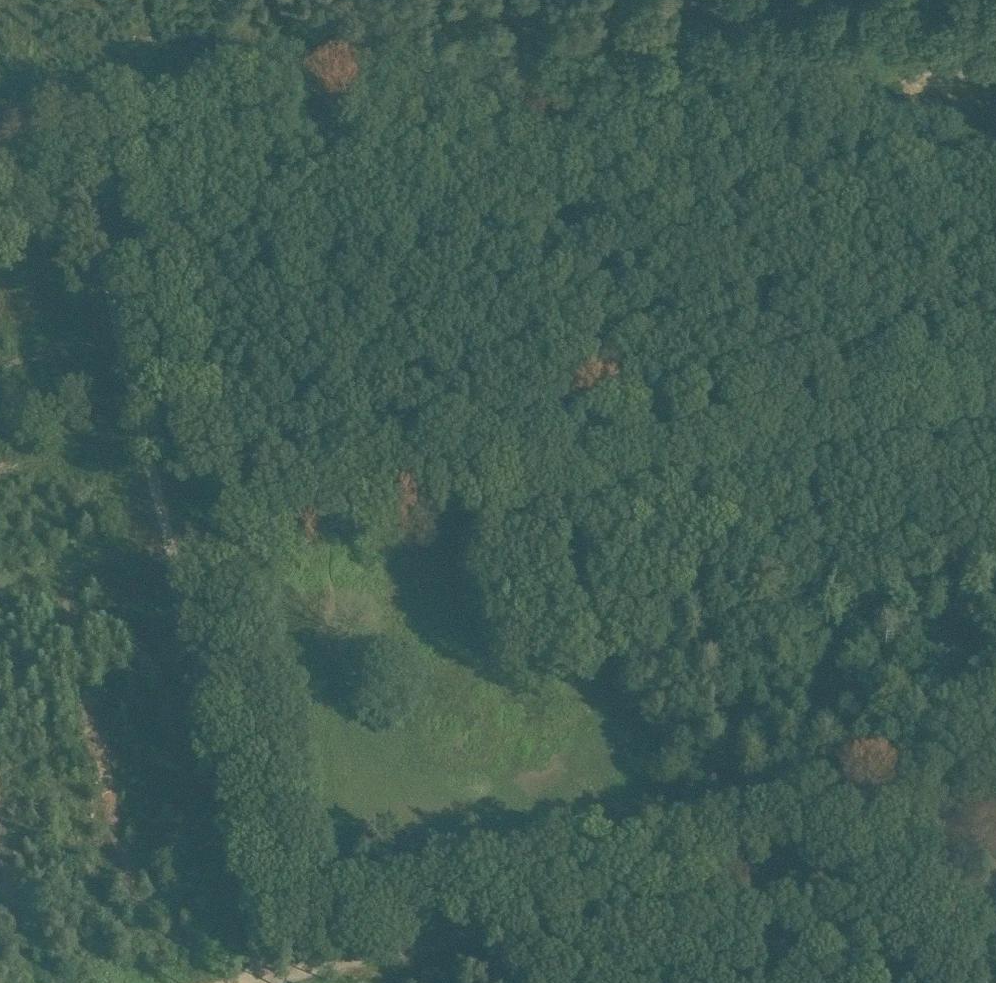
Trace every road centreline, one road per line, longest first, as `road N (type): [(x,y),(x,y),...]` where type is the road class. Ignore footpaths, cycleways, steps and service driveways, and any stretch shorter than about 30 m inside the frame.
road 1 (track): [(47,120),(273,980)]
road 2 (track): [(995,826),(259,982)]
road 3 (track): [(703,0),(0,128)]

